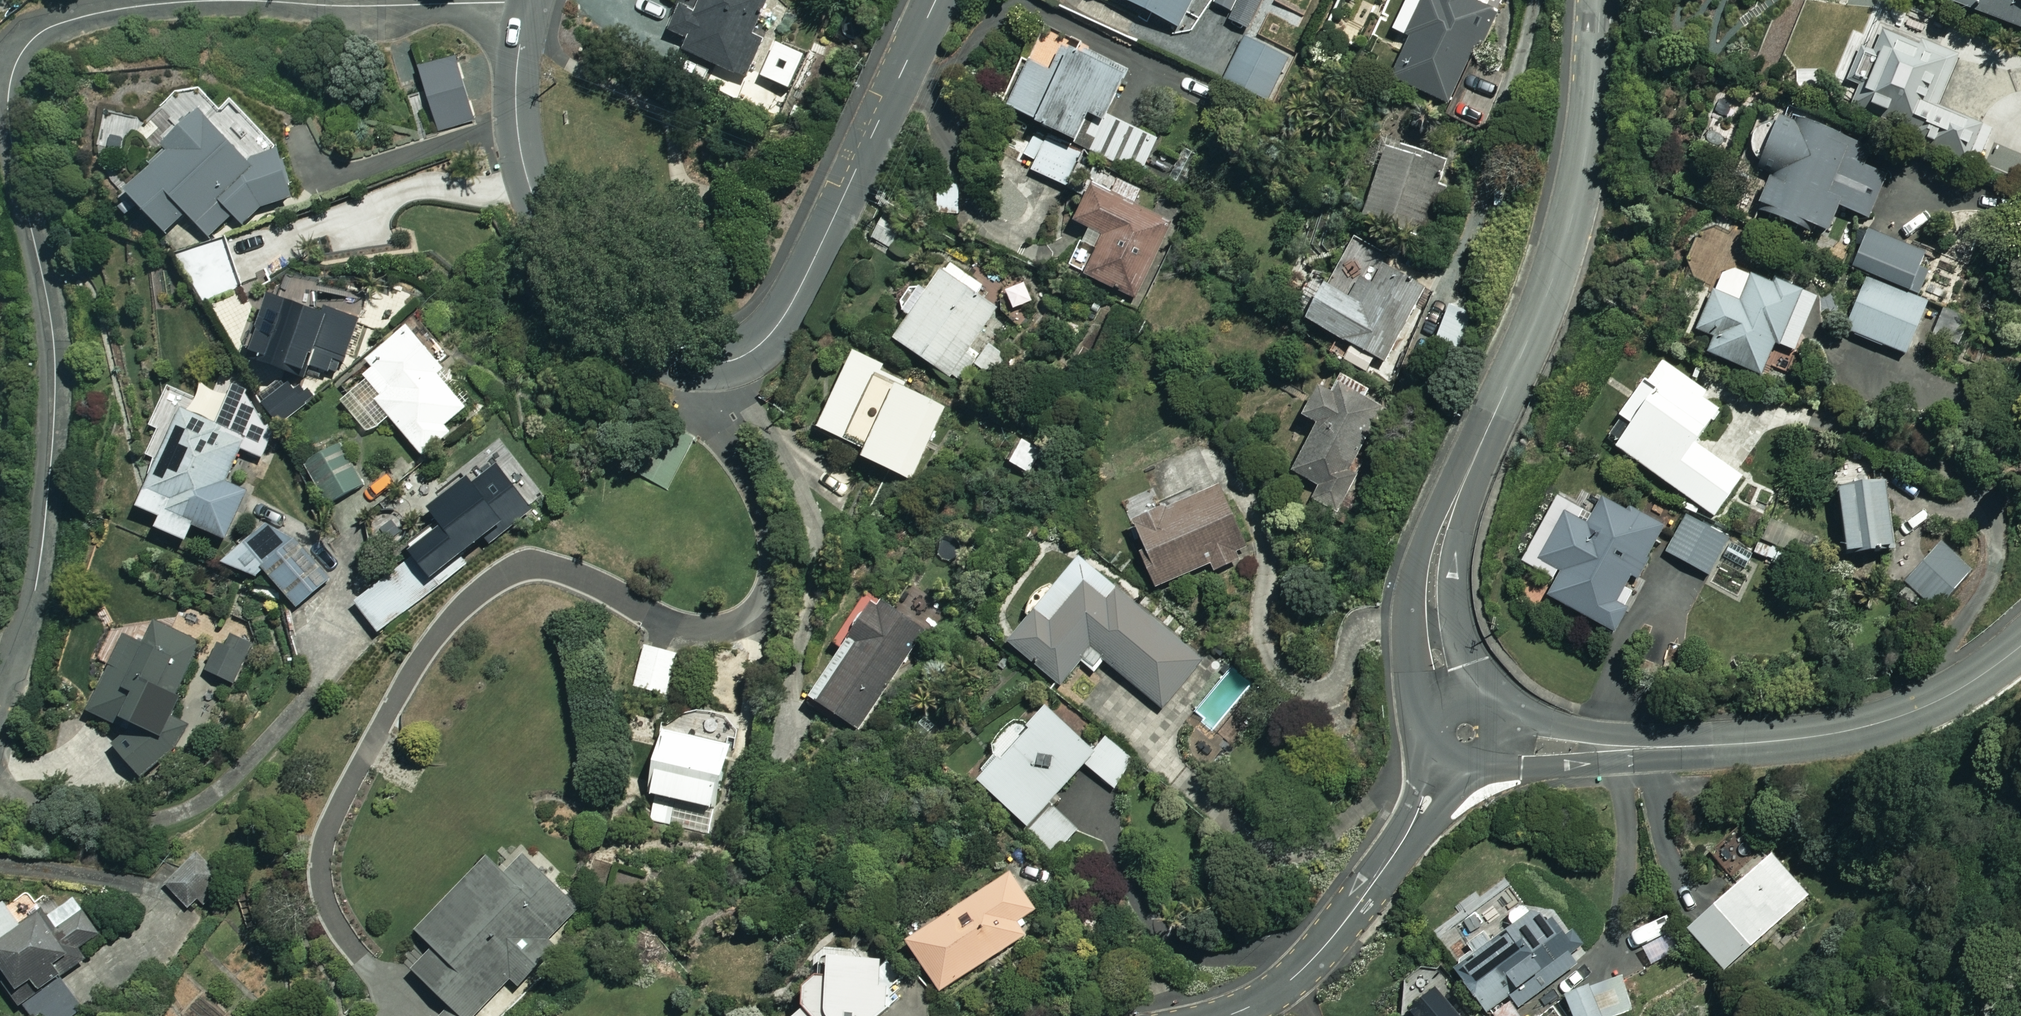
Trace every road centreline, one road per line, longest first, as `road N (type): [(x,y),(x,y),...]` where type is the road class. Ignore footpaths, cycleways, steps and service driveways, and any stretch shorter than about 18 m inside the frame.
road 1 (residential): [(529,1),(149,4),(53,25),(26,45),(10,81),(11,142),(49,309),(55,404),(34,580),(0,707)]
road 2 (tertiary): [(936,0),(780,322),(731,357),(685,359),(618,335),(592,306),(533,197),(515,97),(529,1)]
road 3 (tertiary): [(1446,696),(1432,602),(1438,548),(1566,242),(1595,93),(1601,0)]
road 4 (tertiary): [(2020,645),(1933,705),(1872,728),(1712,746),(1503,740)]
road 5 (residential): [(1450,770),(1337,934),(1271,995),(1222,1015)]

